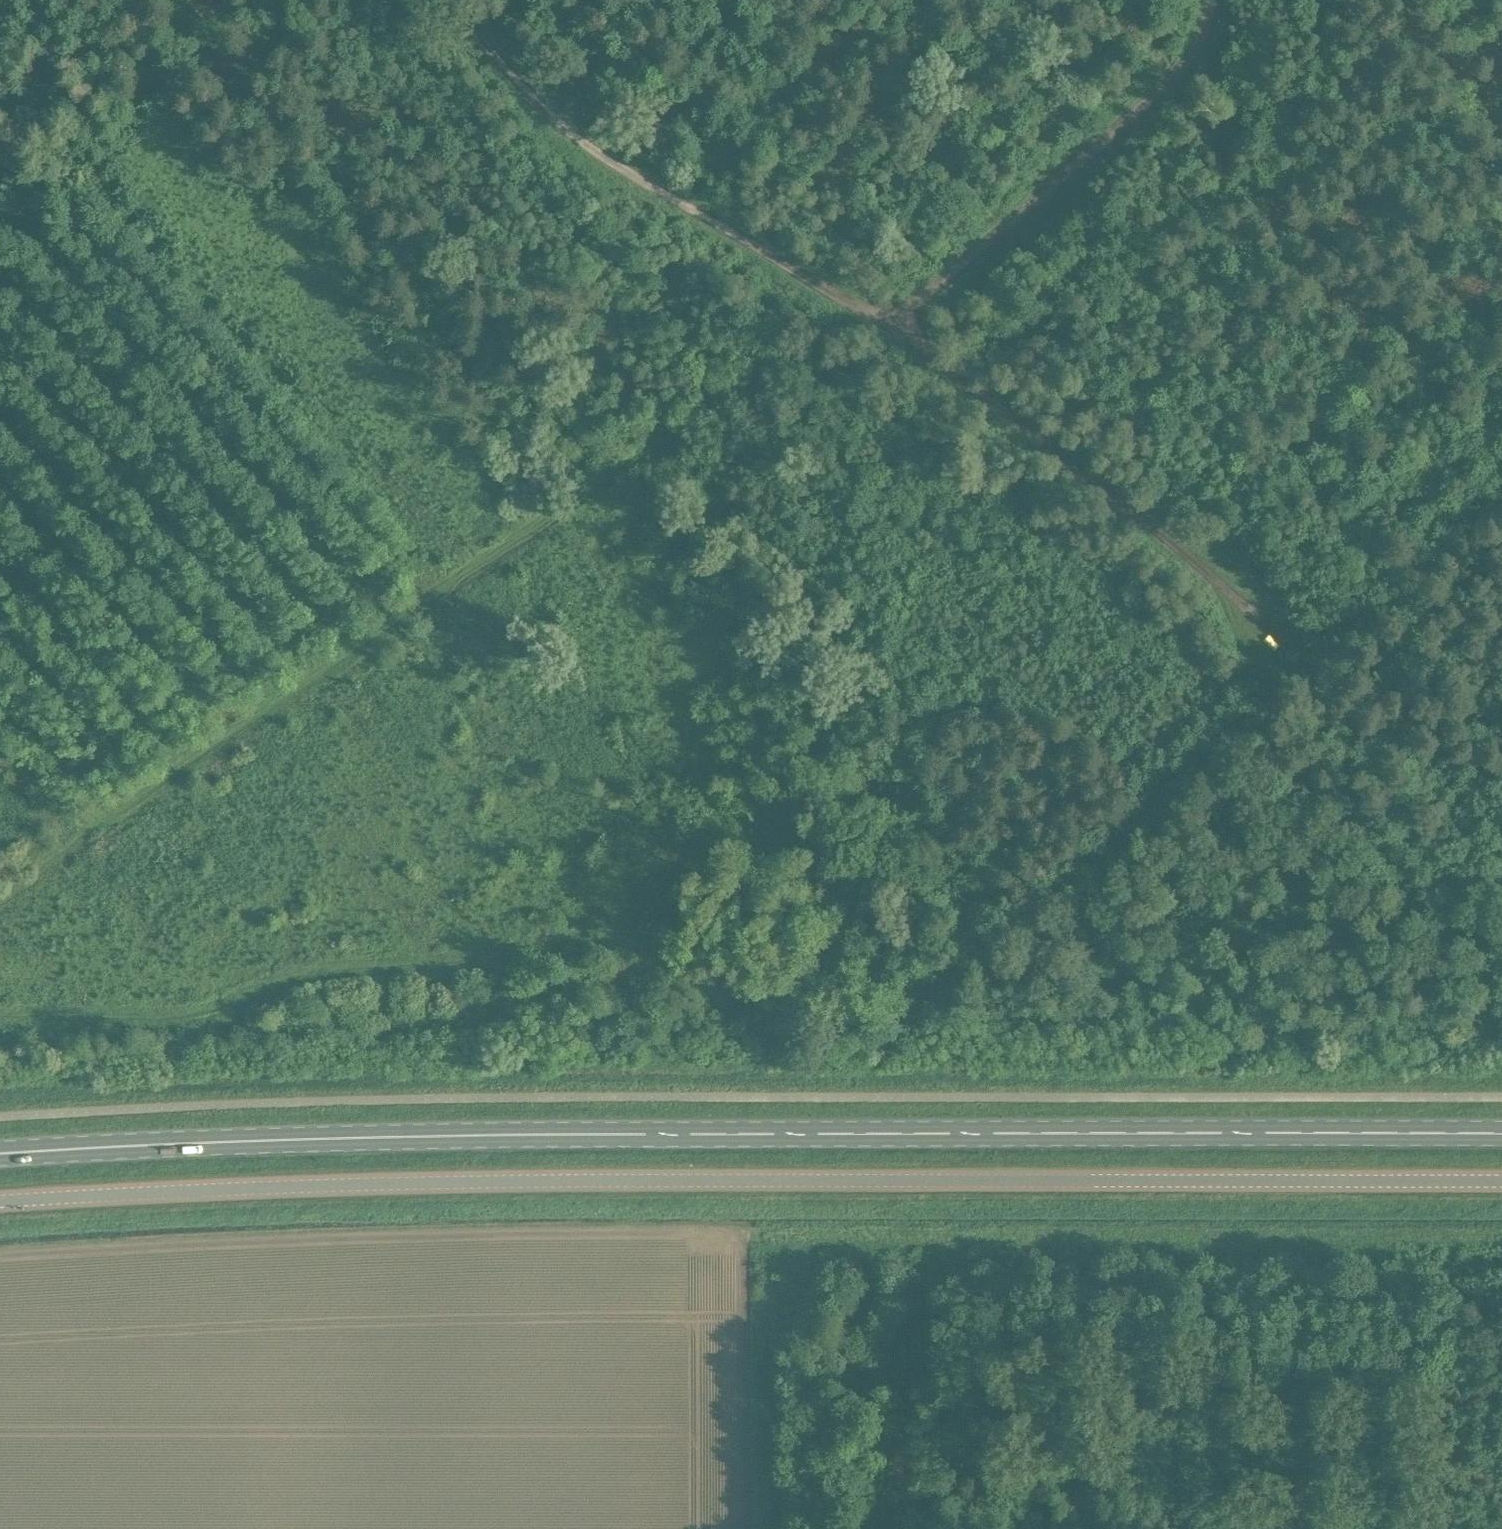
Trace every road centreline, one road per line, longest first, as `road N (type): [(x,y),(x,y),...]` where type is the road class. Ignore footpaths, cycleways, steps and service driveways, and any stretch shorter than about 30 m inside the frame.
road 1 (unclassified): [(0,1201),(571,1181),(1501,1181)]
road 2 (primary): [(1501,1132),(631,1132),(0,1153)]
road 3 (track): [(446,0),(554,119),(921,347),(1273,629)]
road 4 (track): [(859,309),(744,379),(0,894)]
road 5 (track): [(891,327),(1171,79),(1212,0)]
road 6 (track): [(1294,648),(1501,460)]
road 7 (track): [(0,741),(88,832)]

